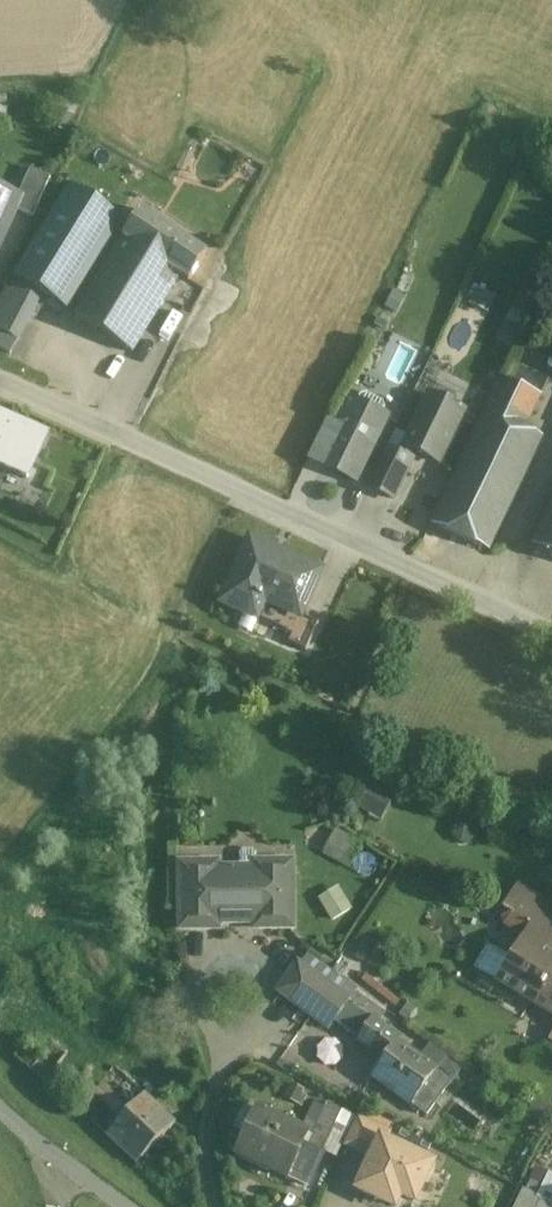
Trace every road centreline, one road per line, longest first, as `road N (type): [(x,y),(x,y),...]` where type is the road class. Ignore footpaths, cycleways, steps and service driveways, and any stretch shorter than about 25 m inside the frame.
road 1 (residential): [(0,381),(551,634)]
road 2 (unclassified): [(215,1206),(208,1117),(220,1040)]
road 3 (unclassified): [(0,1112),(119,1206)]

